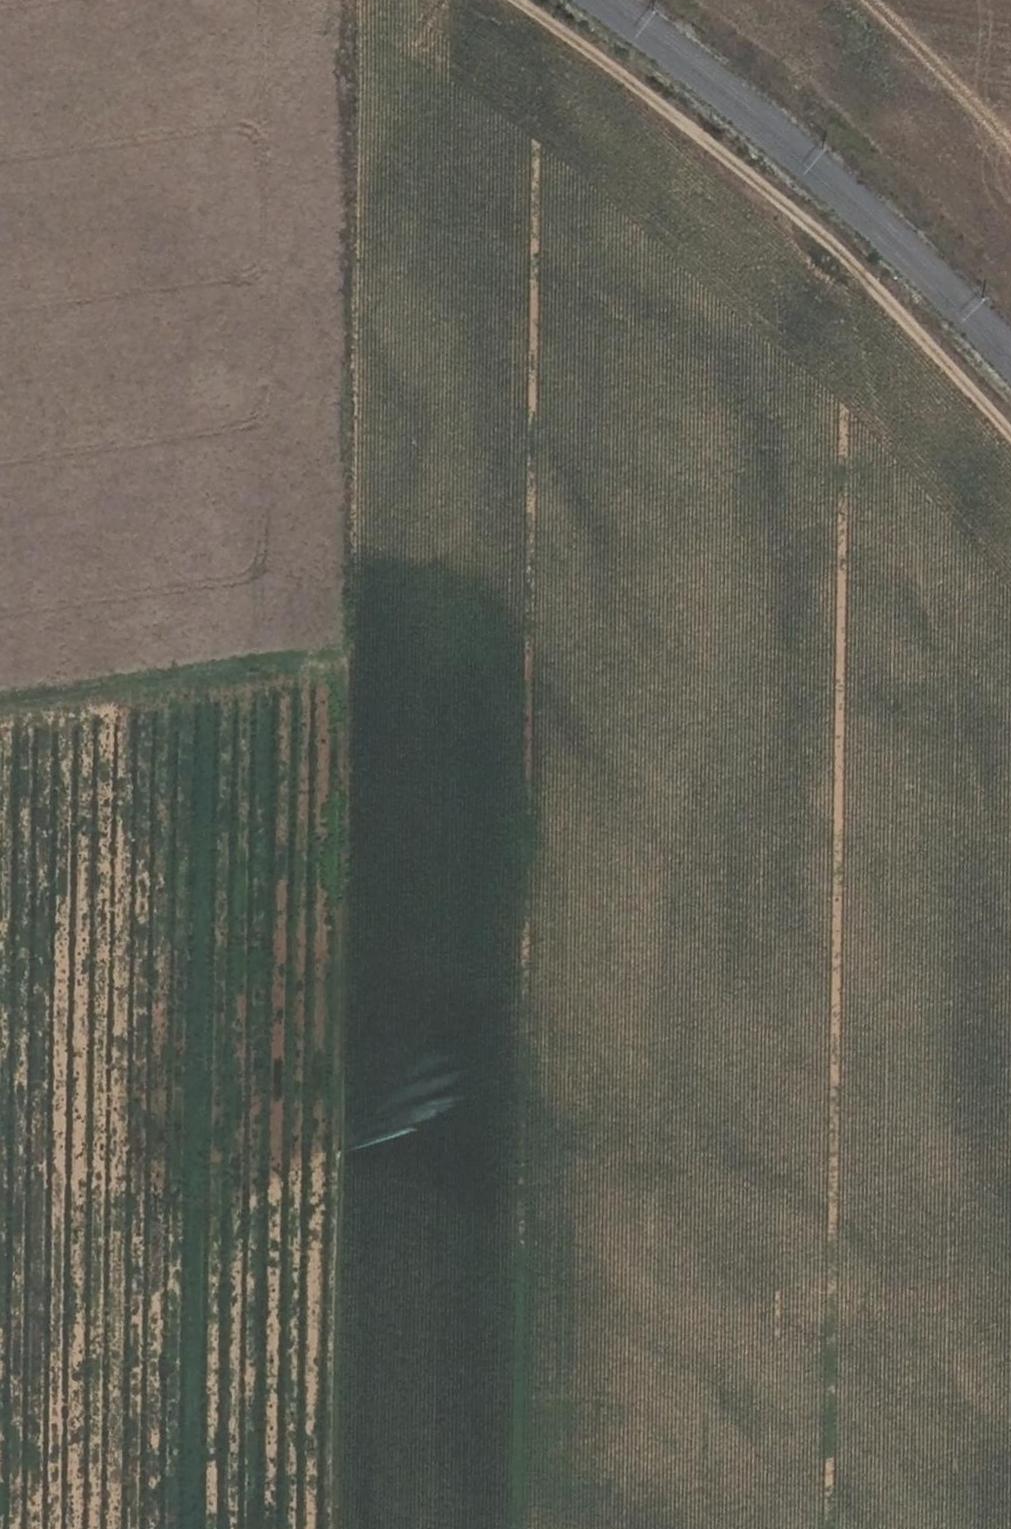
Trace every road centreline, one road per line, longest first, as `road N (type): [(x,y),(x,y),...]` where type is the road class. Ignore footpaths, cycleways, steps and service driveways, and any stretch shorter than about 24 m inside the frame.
road 1 (track): [(517,0),(752,173),(916,332),(1010,436)]
road 2 (track): [(1010,132),(878,0)]

